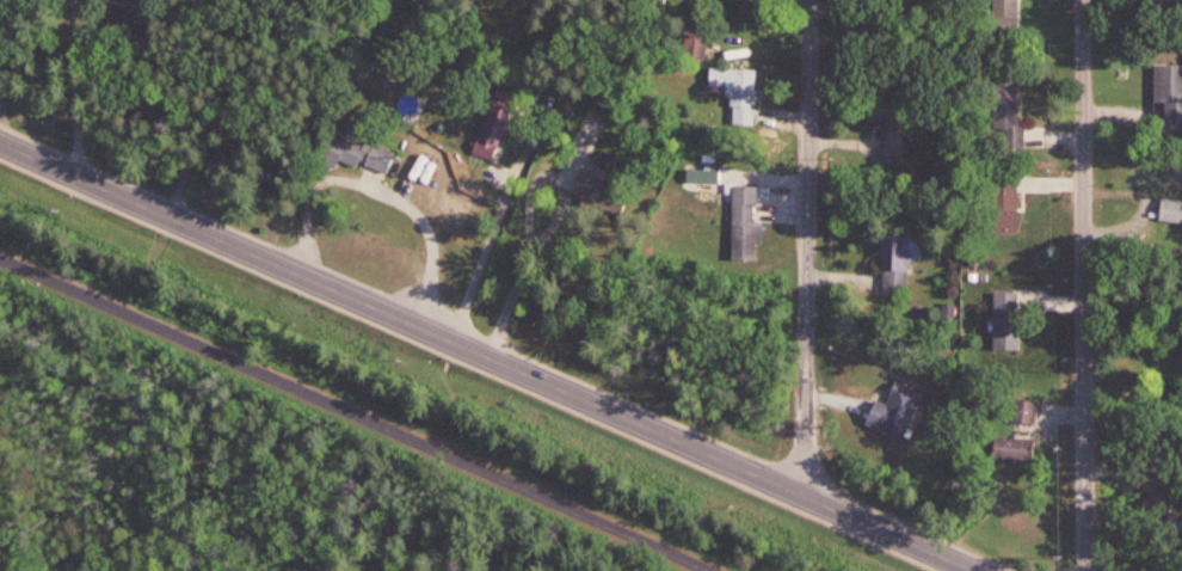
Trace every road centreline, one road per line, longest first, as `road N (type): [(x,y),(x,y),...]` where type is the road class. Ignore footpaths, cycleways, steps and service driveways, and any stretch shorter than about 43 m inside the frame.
road 1 (tertiary): [(972,570),(667,444),(0,143)]
road 2 (residential): [(1090,570),(1084,0)]
road 3 (residential): [(810,0),(808,503)]

